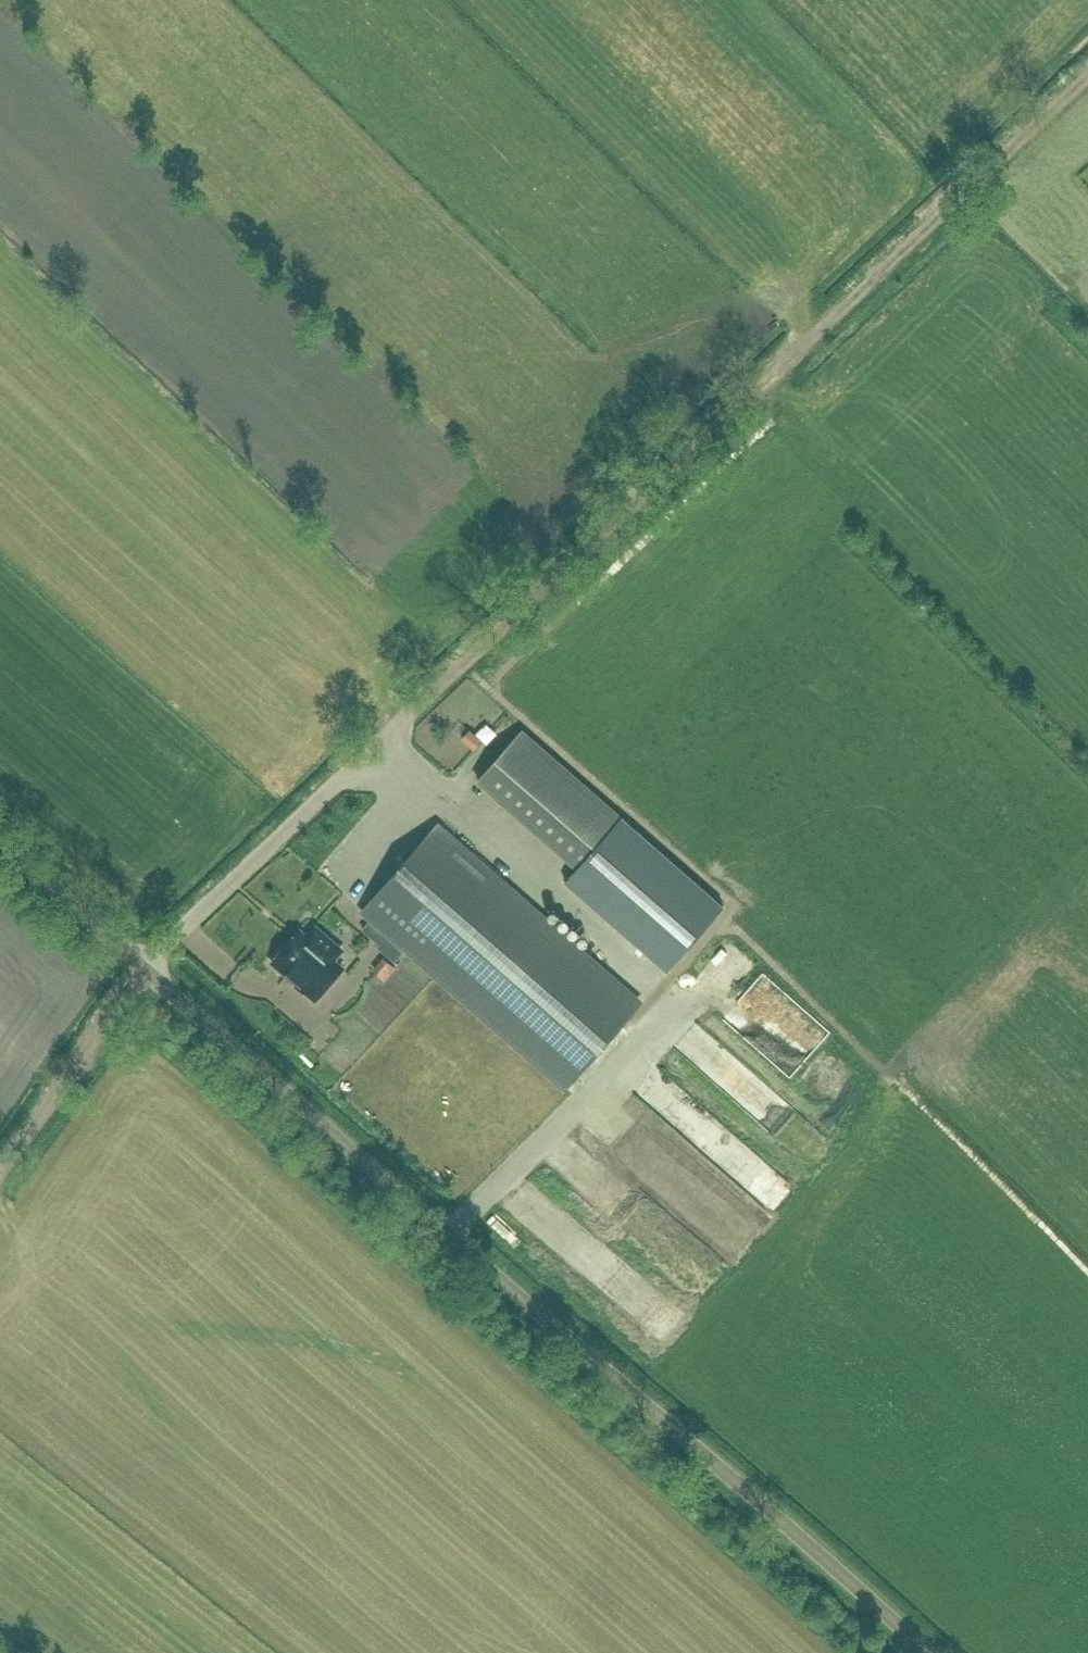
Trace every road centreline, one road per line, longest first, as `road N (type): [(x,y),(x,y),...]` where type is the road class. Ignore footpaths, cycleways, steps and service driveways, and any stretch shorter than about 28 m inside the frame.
road 1 (track): [(1087,74),(170,938),(0,1177)]
road 2 (unclassified): [(931,1652),(0,849)]

